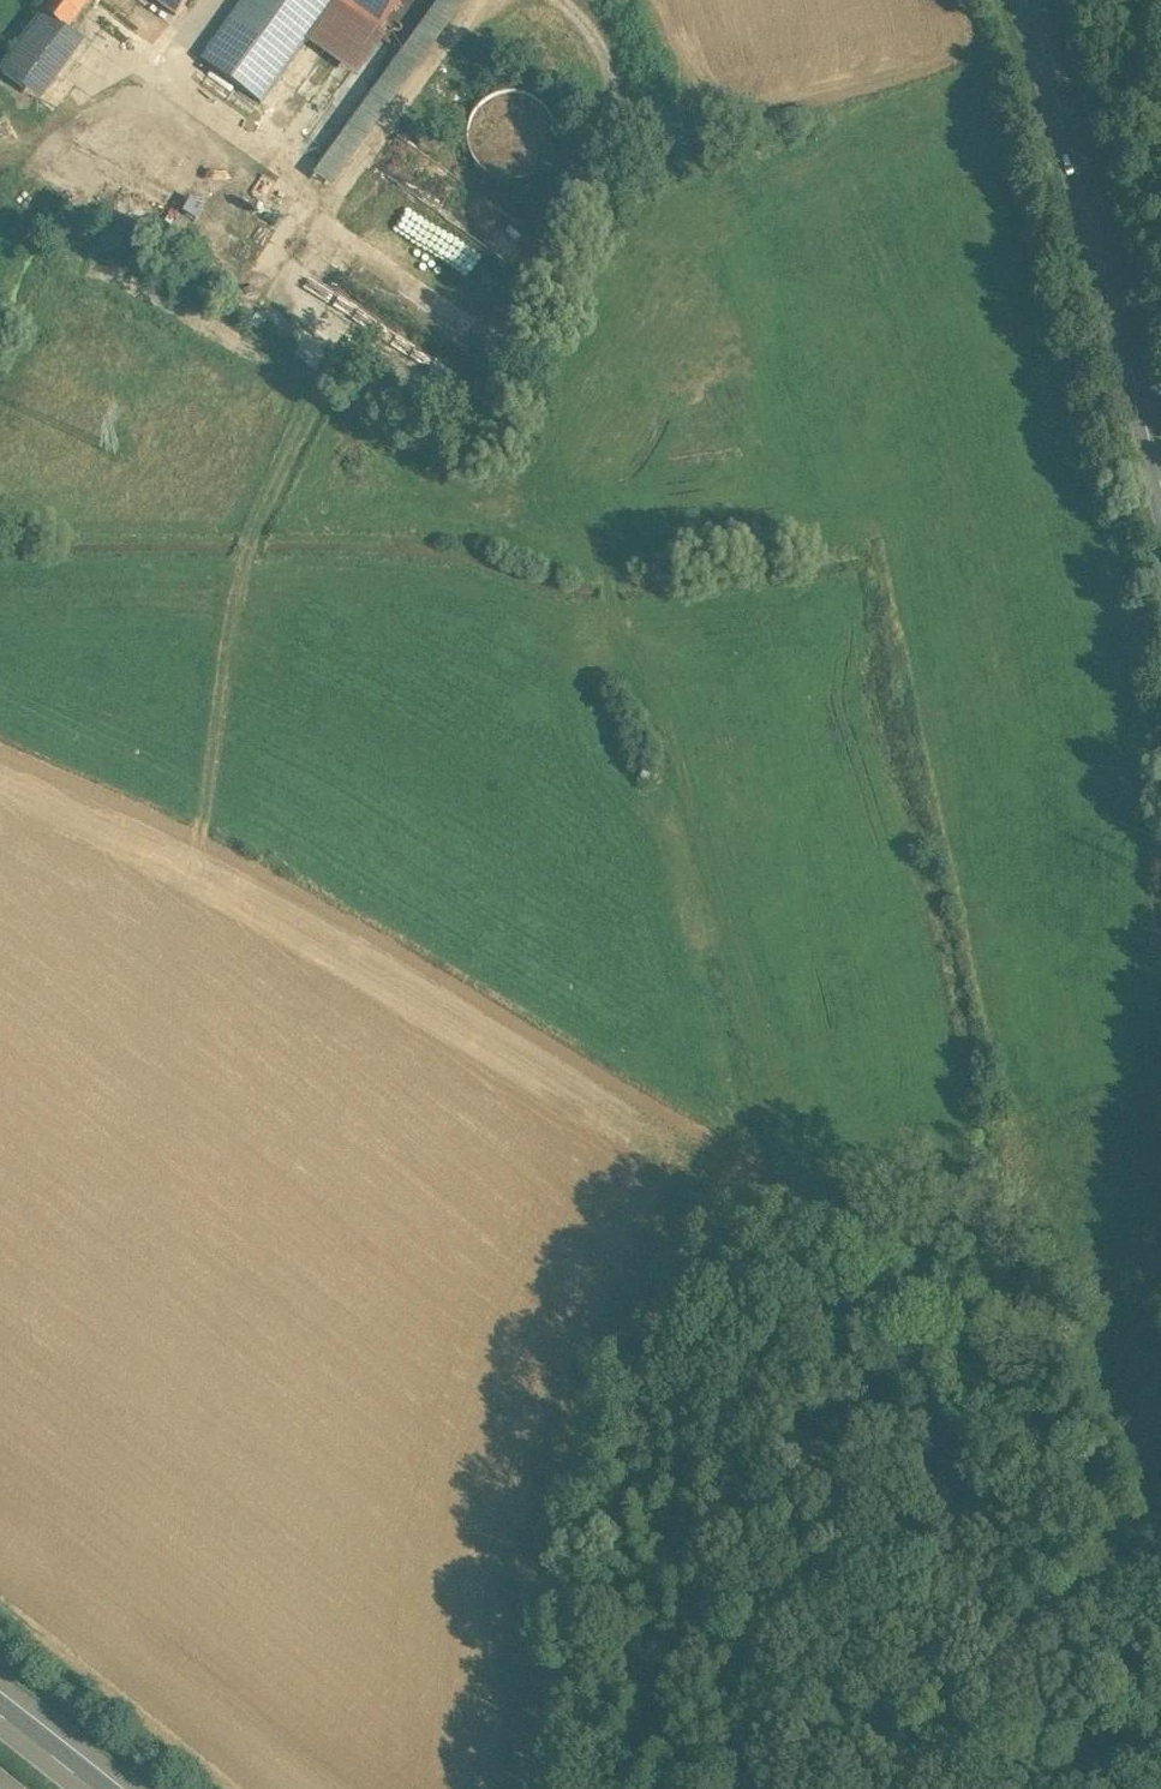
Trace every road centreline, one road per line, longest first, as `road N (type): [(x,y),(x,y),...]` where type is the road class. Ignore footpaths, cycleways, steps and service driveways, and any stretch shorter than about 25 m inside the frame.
road 1 (secondary): [(1027,0),(1160,498)]

